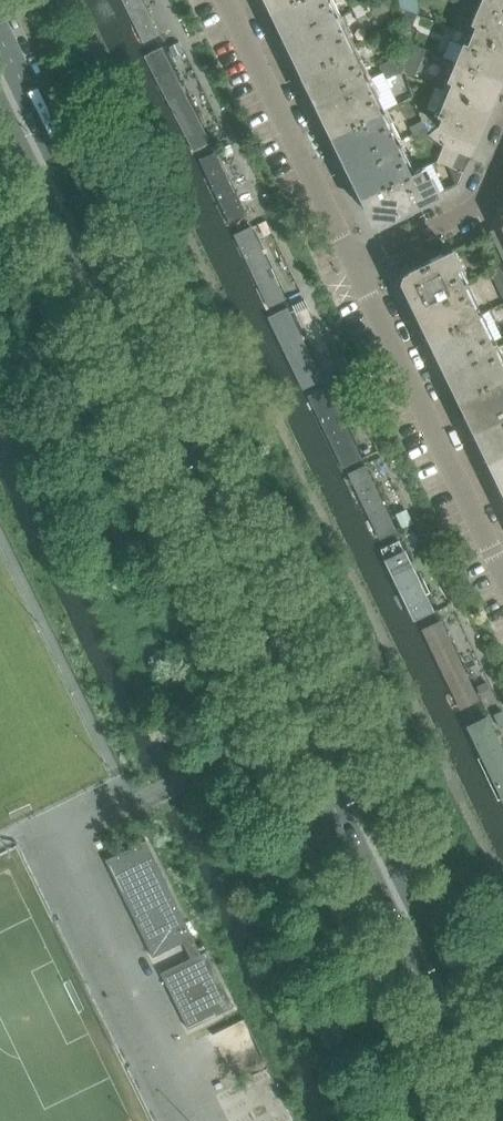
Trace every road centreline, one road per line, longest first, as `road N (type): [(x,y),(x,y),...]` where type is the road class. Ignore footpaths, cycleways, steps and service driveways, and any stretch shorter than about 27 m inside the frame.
road 1 (secondary): [(502,1079),(0,25)]
road 2 (secondary): [(0,130),(470,1120)]
road 3 (residential): [(350,269),(502,570)]
road 4 (residential): [(221,0),(350,269)]
road 5 (residential): [(350,269),(463,225),(502,149)]

